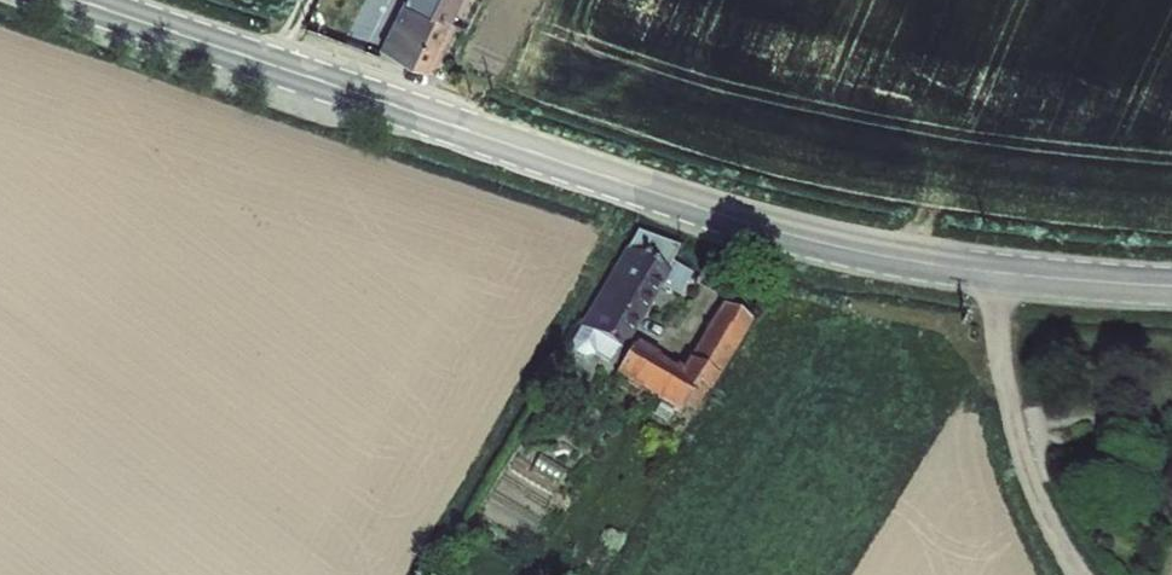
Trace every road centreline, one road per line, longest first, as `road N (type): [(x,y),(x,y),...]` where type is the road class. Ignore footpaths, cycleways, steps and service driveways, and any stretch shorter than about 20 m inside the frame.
road 1 (secondary): [(77,0),(775,231),(990,273),(1171,286)]
road 2 (track): [(990,273),(1014,405),(1051,526),(1088,574)]

